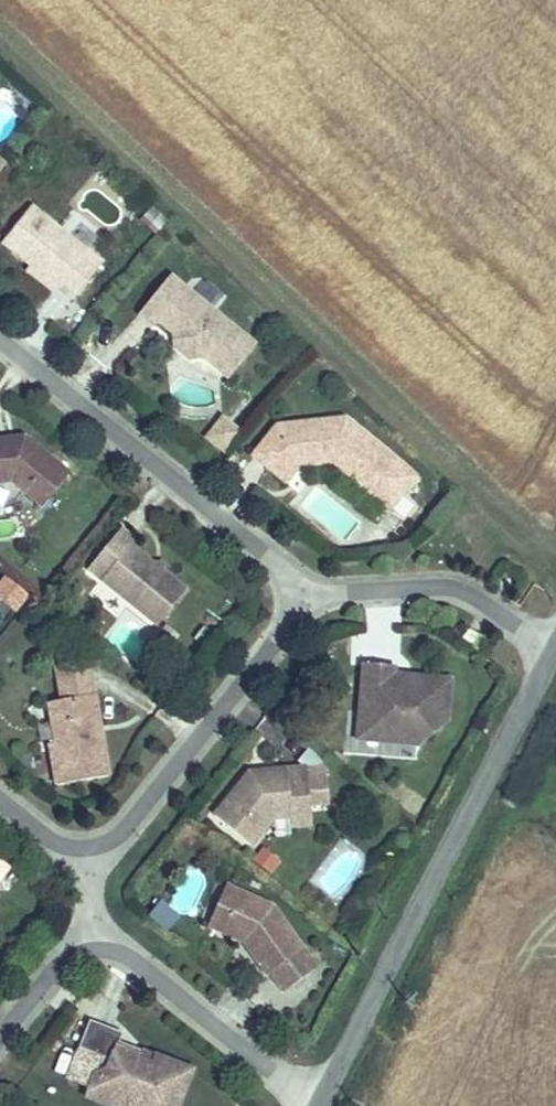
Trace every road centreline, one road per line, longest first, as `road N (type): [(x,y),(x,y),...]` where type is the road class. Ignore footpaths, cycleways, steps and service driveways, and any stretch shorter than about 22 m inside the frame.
road 1 (unclassified): [(318,1102),(555,660)]
road 2 (residential): [(0,342),(265,551),(299,598)]
road 3 (residential): [(299,598),(280,636),(128,827),(84,847)]
road 4 (residential): [(318,1102),(141,962),(92,946)]
road 5 (residential): [(299,598),(447,586),(555,645)]
road 6 (residential): [(92,946),(54,966),(0,1034)]

